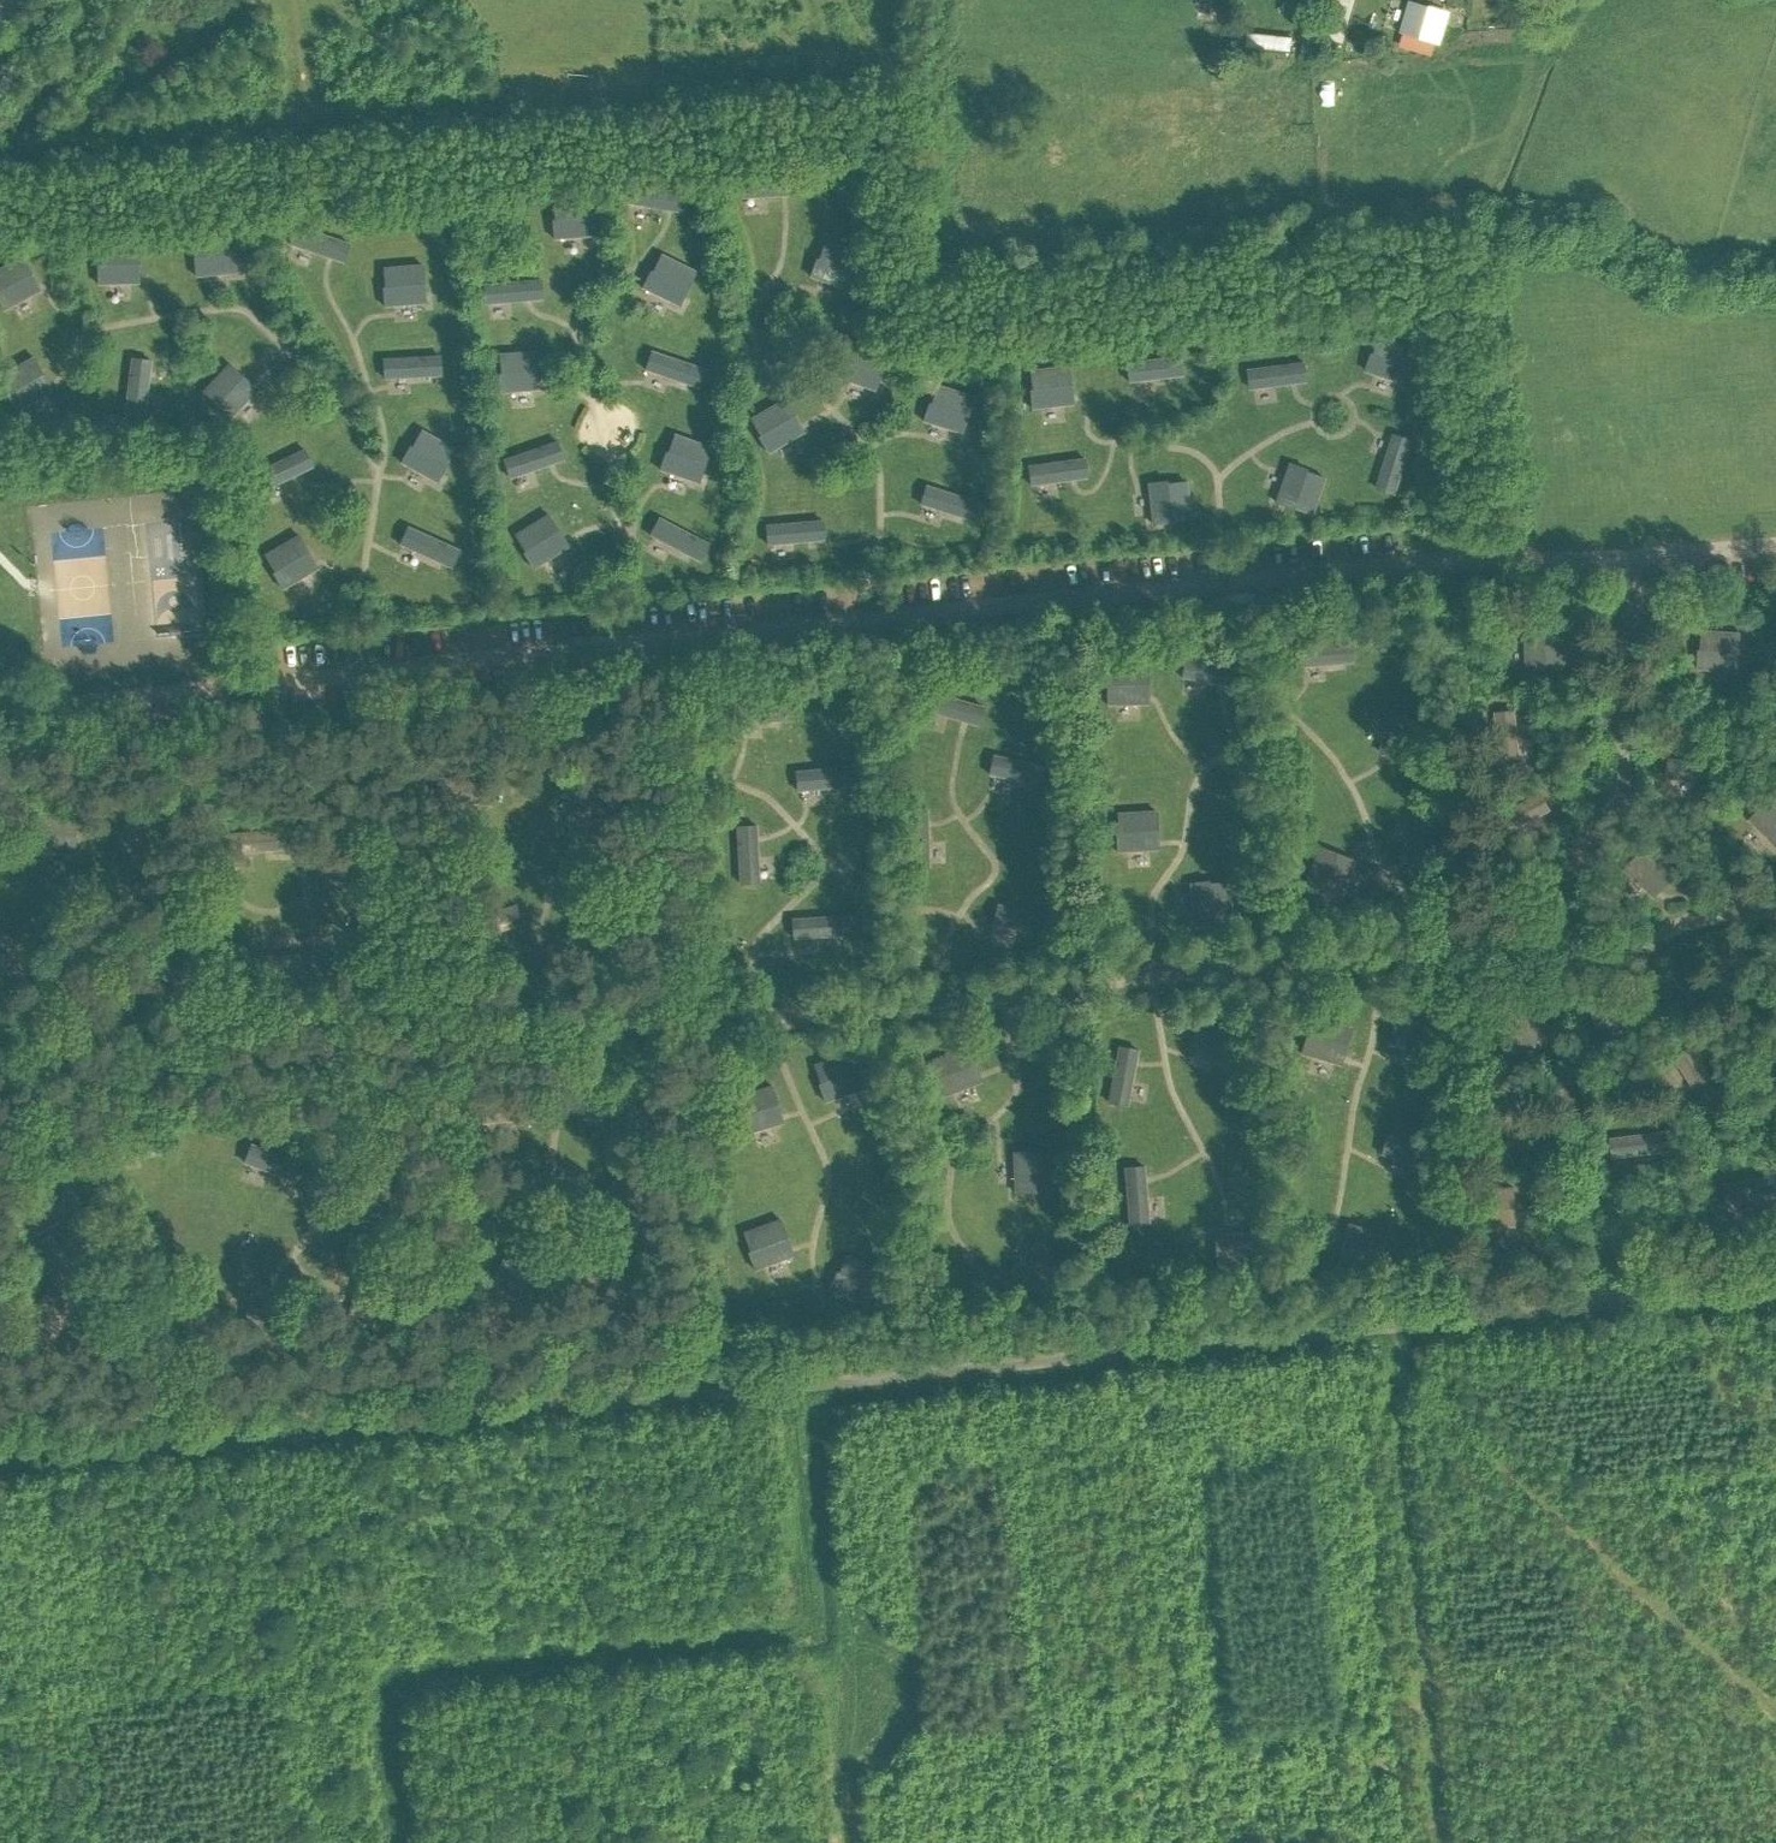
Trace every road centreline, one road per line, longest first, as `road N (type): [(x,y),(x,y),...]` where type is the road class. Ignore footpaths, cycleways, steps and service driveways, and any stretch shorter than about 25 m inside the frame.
road 1 (unclassified): [(1775,1284),(0,1463)]

